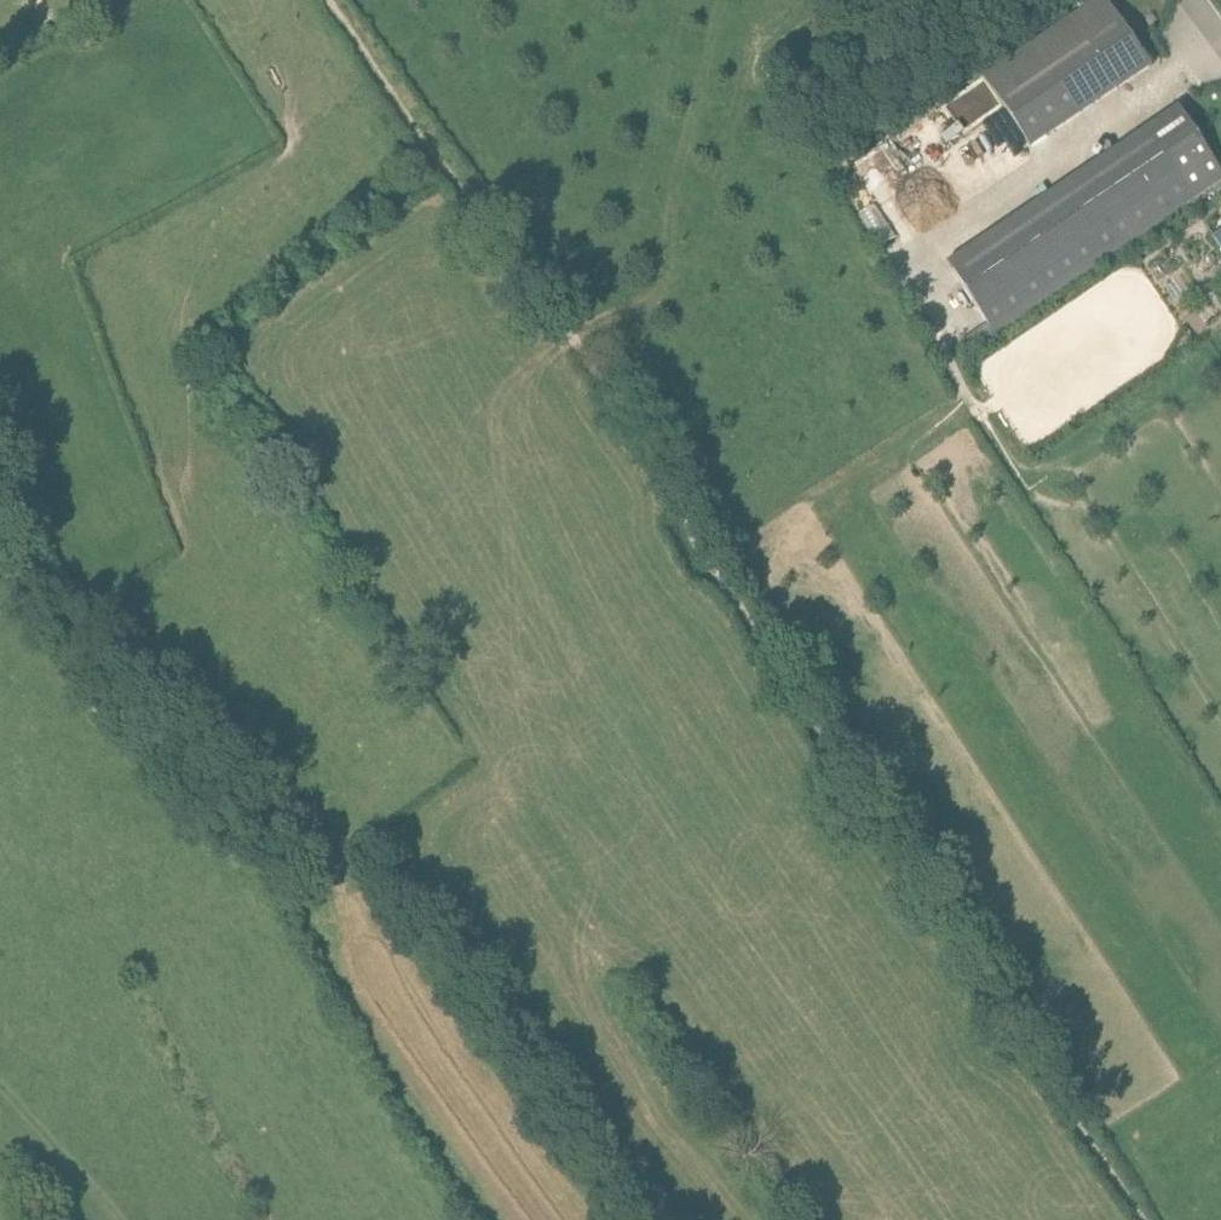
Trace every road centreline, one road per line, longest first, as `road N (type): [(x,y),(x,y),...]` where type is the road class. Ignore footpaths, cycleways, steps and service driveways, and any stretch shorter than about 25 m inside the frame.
road 1 (track): [(1142,1219),(813,729),(644,445),(328,0)]

